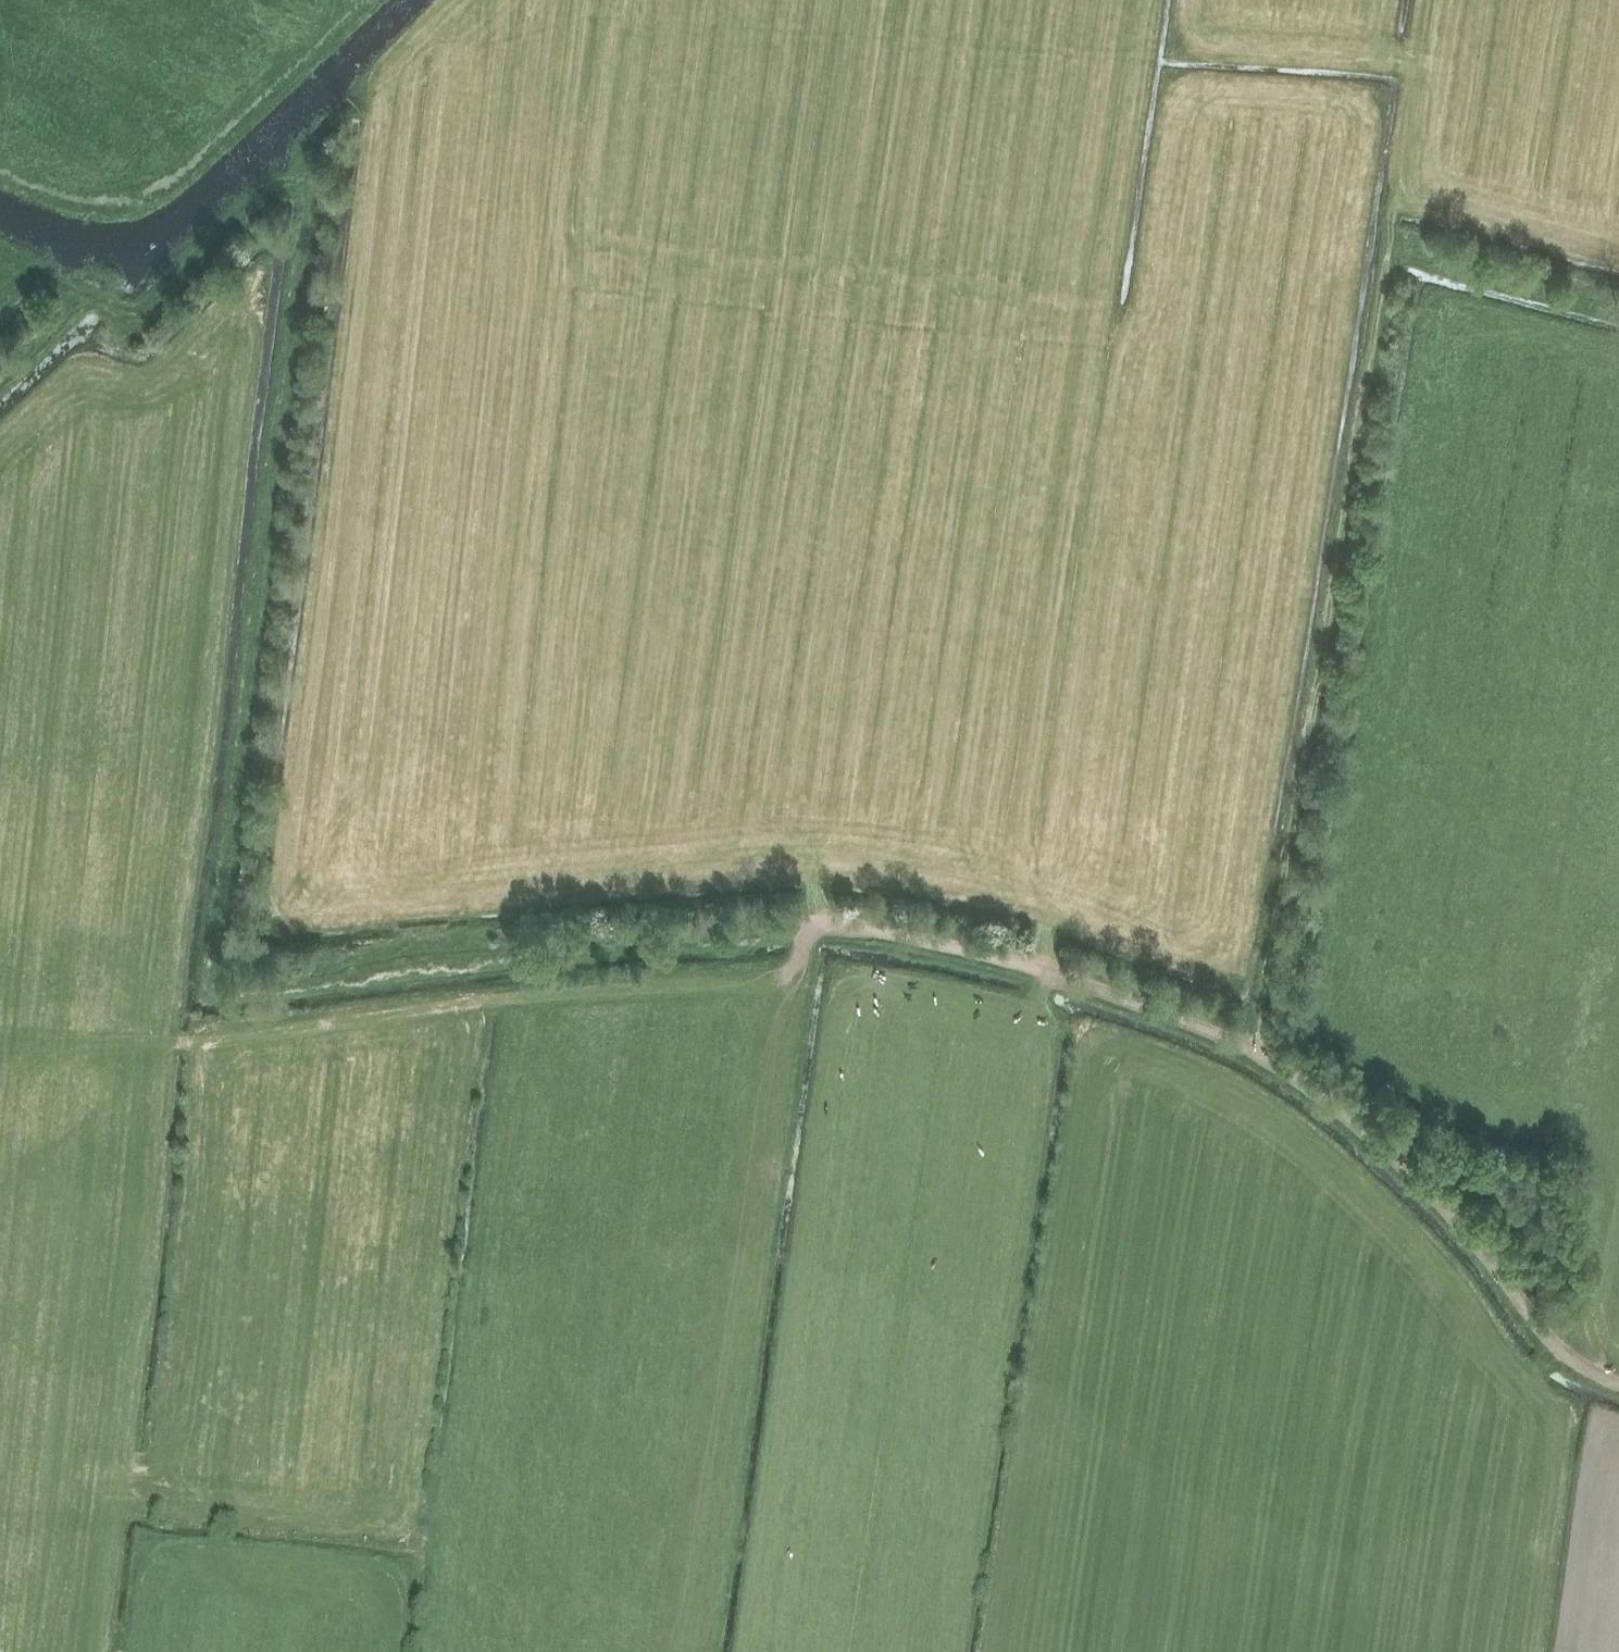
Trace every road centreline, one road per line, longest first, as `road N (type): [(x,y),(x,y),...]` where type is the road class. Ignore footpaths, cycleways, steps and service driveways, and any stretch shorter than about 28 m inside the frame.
road 1 (track): [(0,380),(79,303),(148,292),(257,184),(294,196),(299,210),(261,478),(210,976),(262,983),(594,940),(837,922),(1012,958),(1250,1048)]
road 2 (track): [(1250,1048),(1383,1146),(1441,1202),(1572,1360),(1618,1385)]

